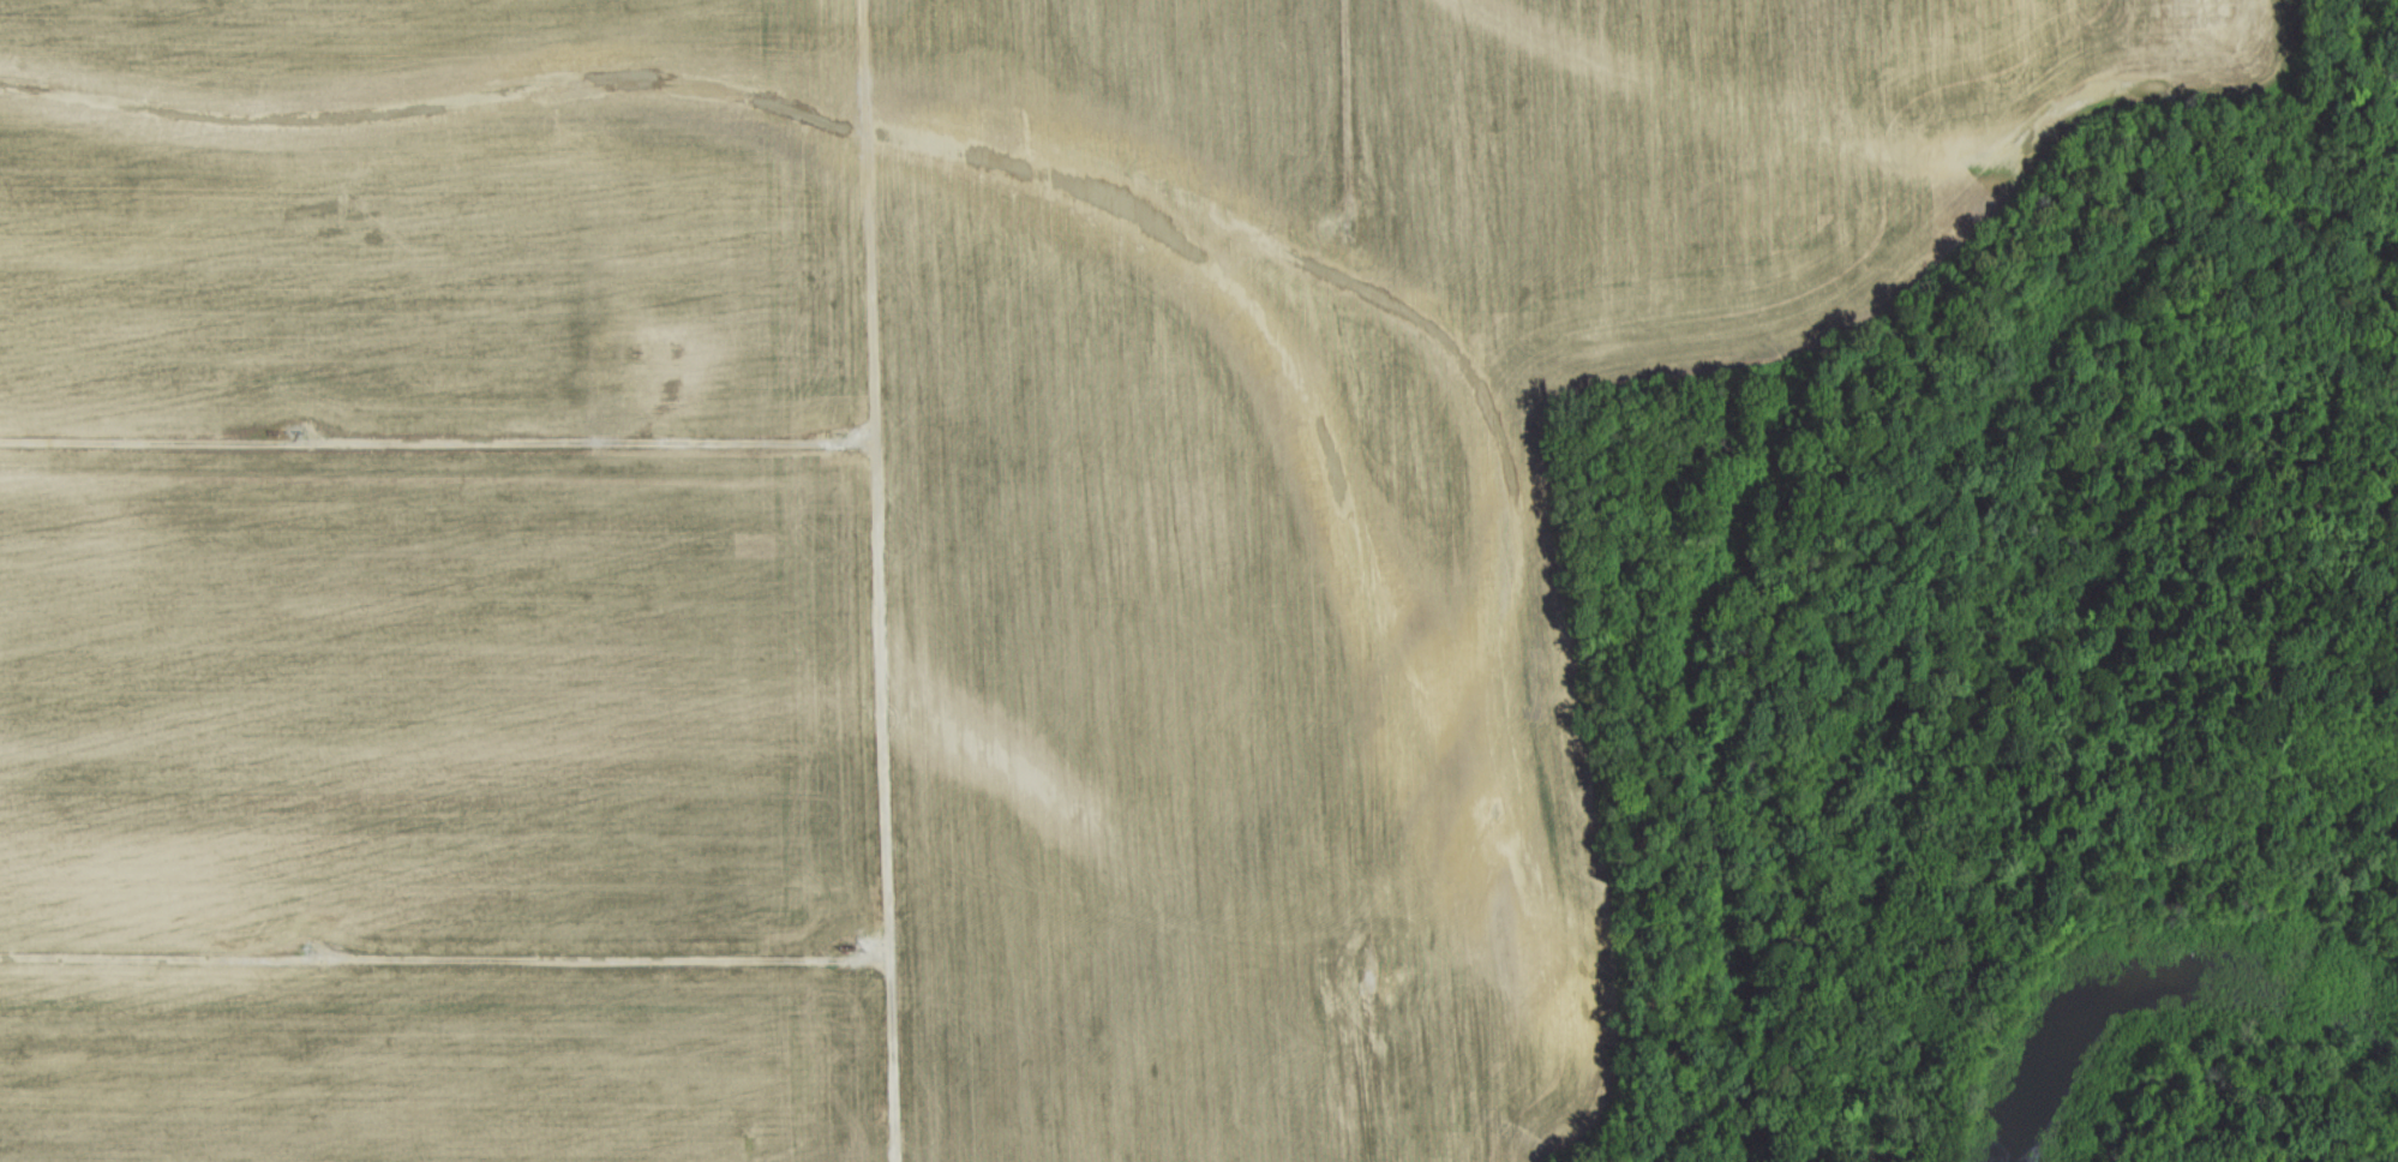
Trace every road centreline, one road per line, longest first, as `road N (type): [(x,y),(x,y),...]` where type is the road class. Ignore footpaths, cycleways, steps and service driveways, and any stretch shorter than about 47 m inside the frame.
road 1 (track): [(865,0),(899,1161)]
road 2 (track): [(1350,172),(1347,0)]

